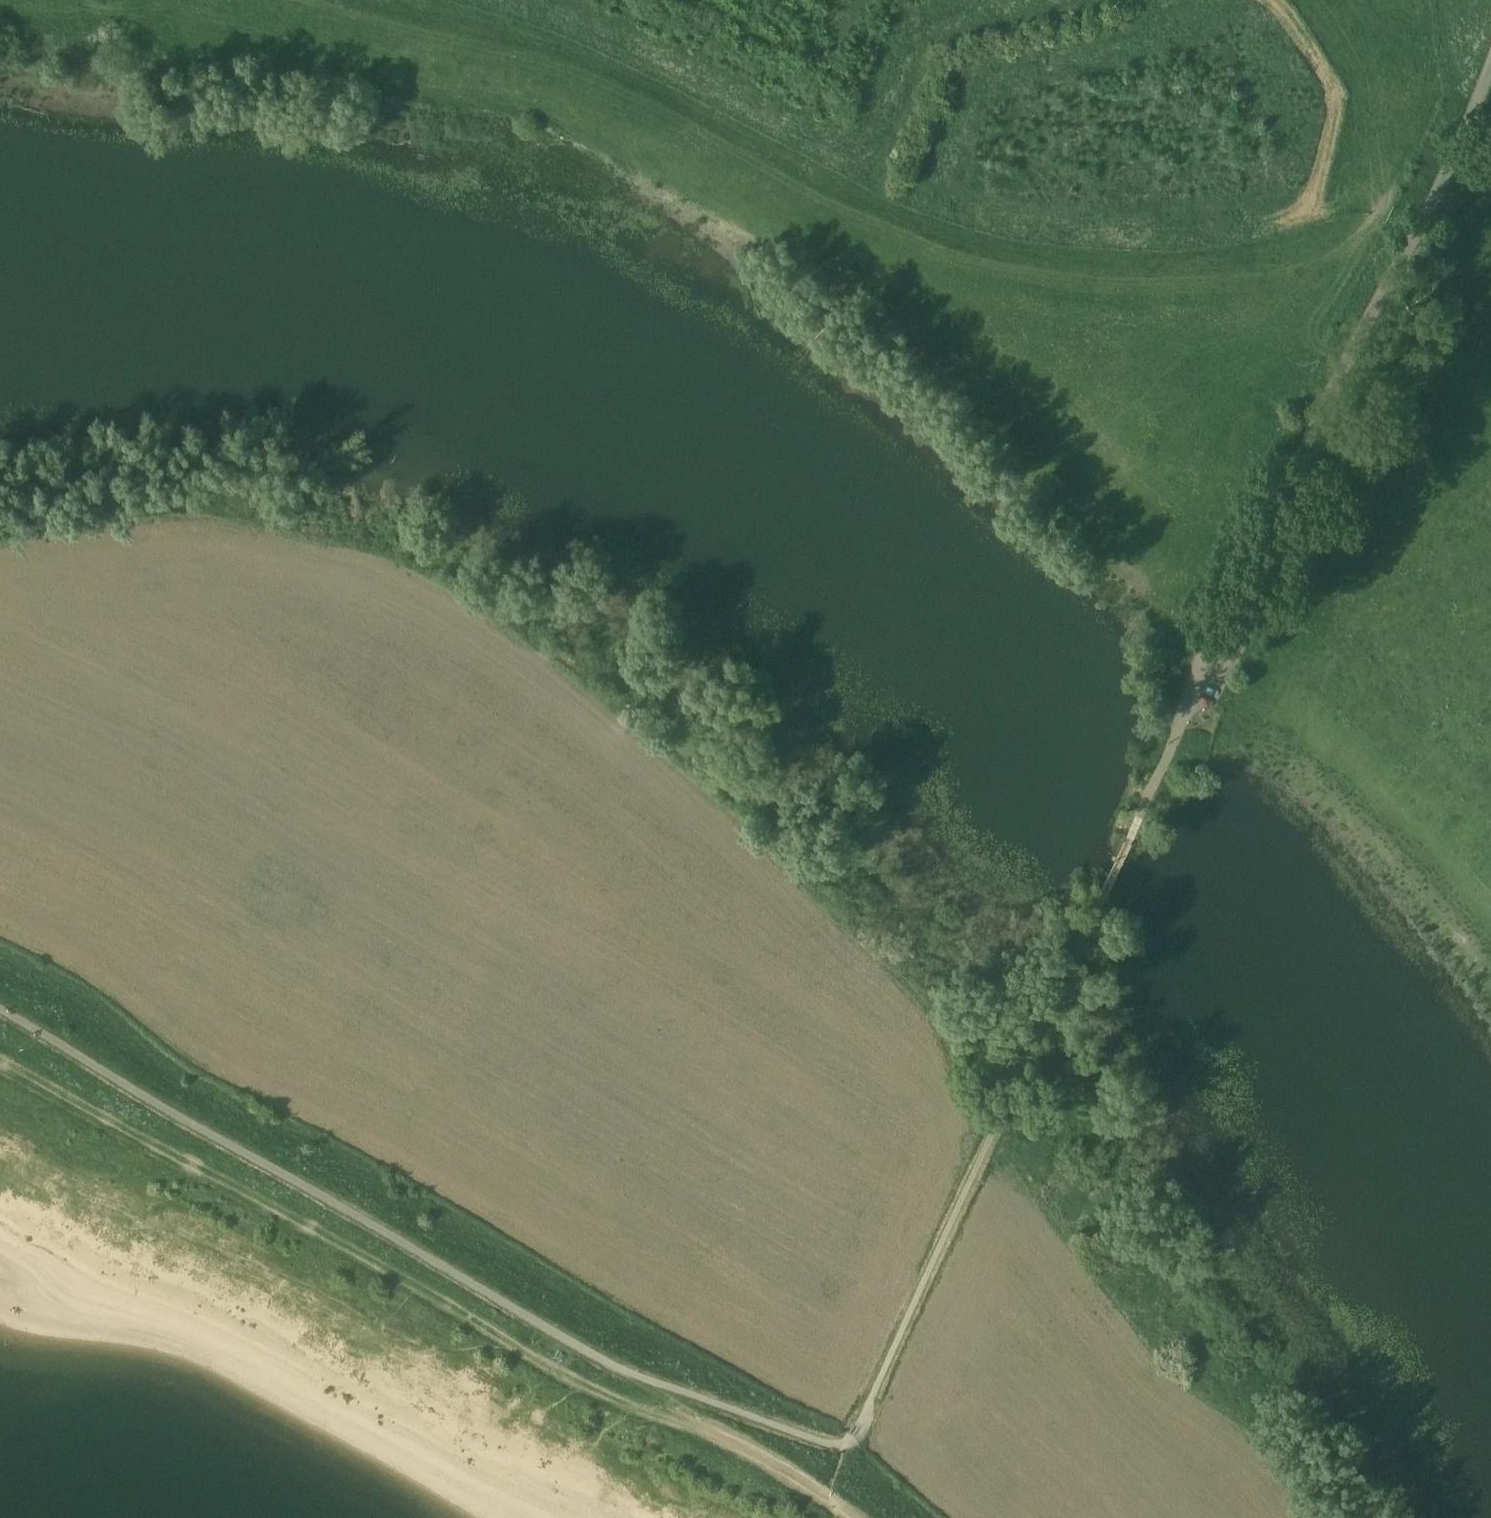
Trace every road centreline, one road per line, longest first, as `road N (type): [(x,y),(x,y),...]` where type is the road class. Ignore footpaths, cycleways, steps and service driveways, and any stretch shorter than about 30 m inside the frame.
road 1 (unclassified): [(1184,718),(1490,69)]
road 2 (track): [(719,1403),(710,1427),(859,1517)]

